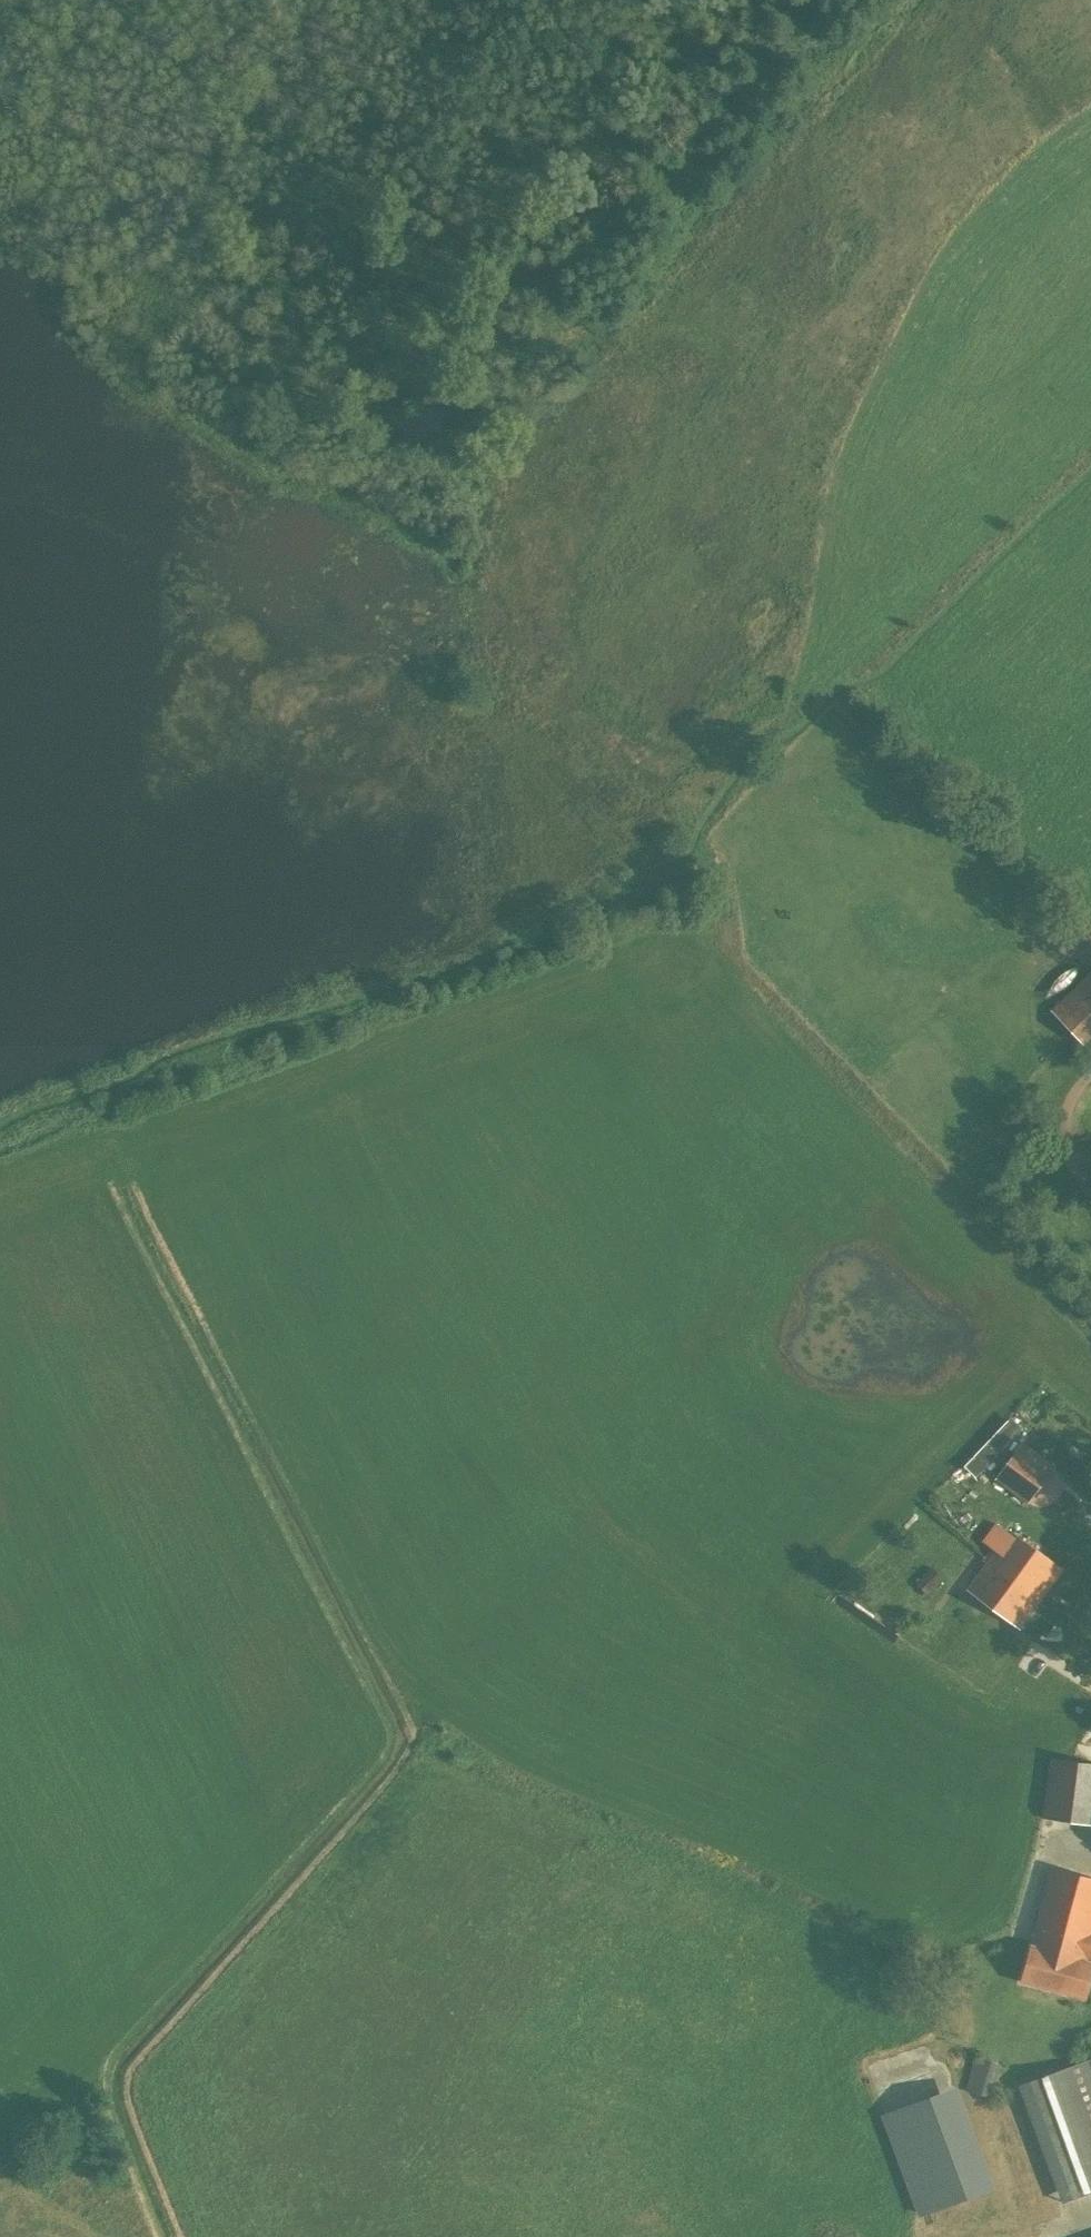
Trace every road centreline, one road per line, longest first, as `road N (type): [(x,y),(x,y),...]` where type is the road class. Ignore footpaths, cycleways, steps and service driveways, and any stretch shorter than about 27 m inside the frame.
road 1 (track): [(1090,1323),(729,969),(724,923)]

